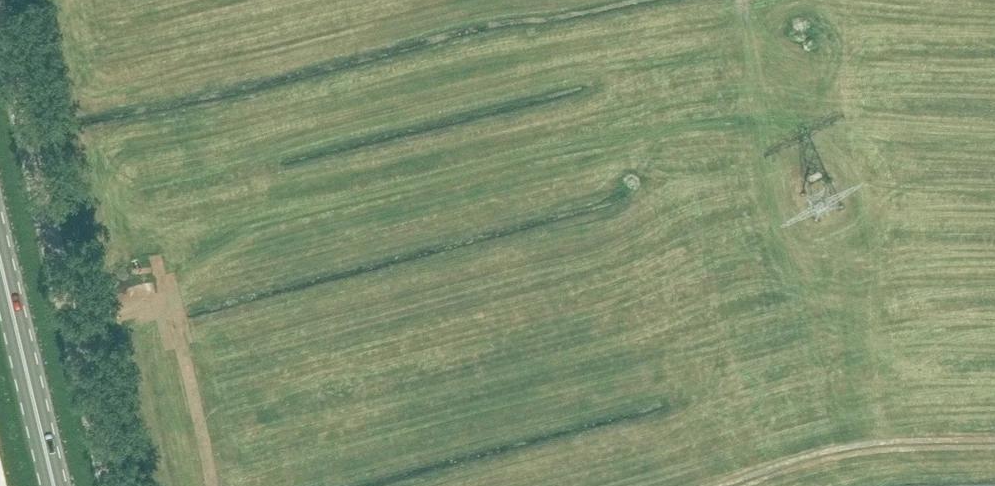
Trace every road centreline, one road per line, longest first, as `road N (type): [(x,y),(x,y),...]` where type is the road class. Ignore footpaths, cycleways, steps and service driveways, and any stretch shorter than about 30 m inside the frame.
road 1 (unclassified): [(108,485),(0,31)]
road 2 (primary): [(53,485),(0,262)]

